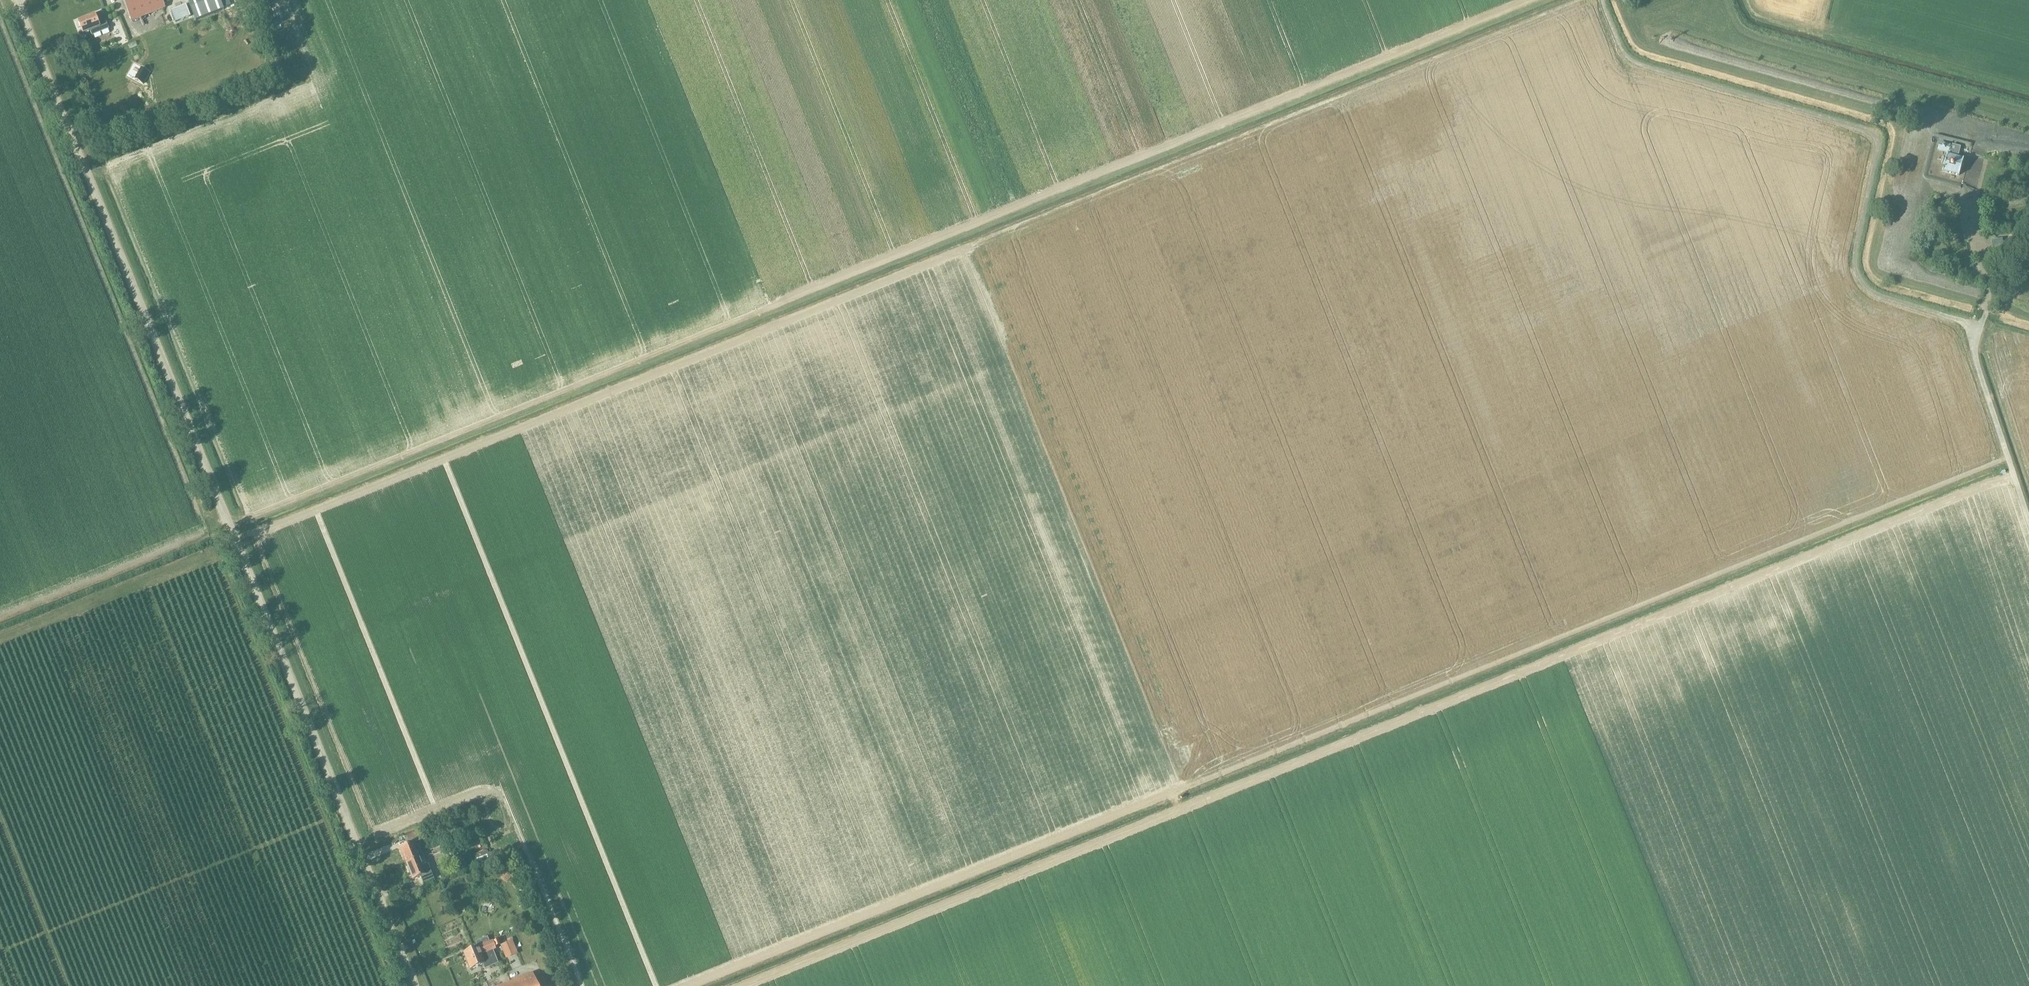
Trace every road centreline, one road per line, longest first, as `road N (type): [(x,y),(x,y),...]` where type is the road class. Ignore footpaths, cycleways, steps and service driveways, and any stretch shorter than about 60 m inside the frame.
road 1 (unclassified): [(414,985),(16,0)]
road 2 (unclassified): [(1976,324),(1975,361),(2028,523)]

